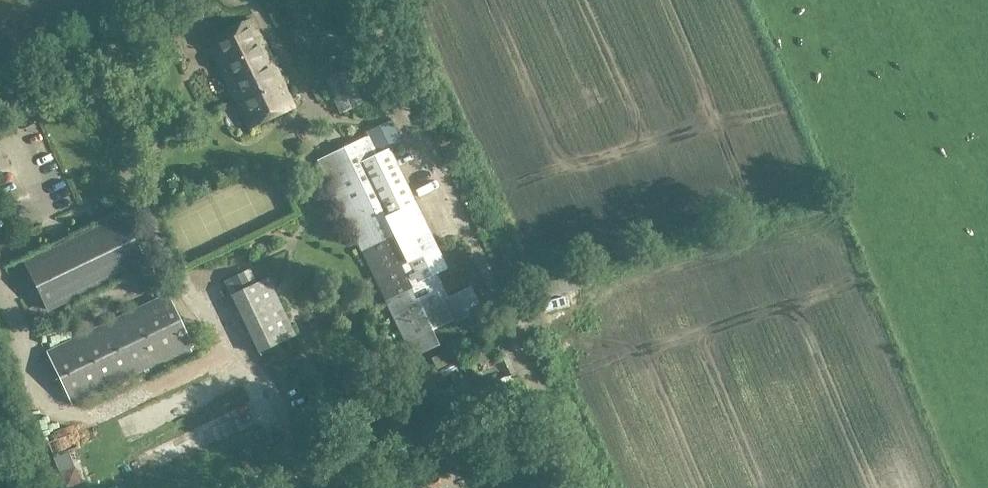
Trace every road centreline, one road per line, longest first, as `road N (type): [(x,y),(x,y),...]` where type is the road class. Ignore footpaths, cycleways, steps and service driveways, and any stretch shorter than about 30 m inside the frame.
road 1 (unclassified): [(592,487),(365,0)]
road 2 (unclassified): [(317,487),(273,400),(181,283),(150,219),(157,154),(109,46)]
road 3 (unclassified): [(0,104),(109,46)]

